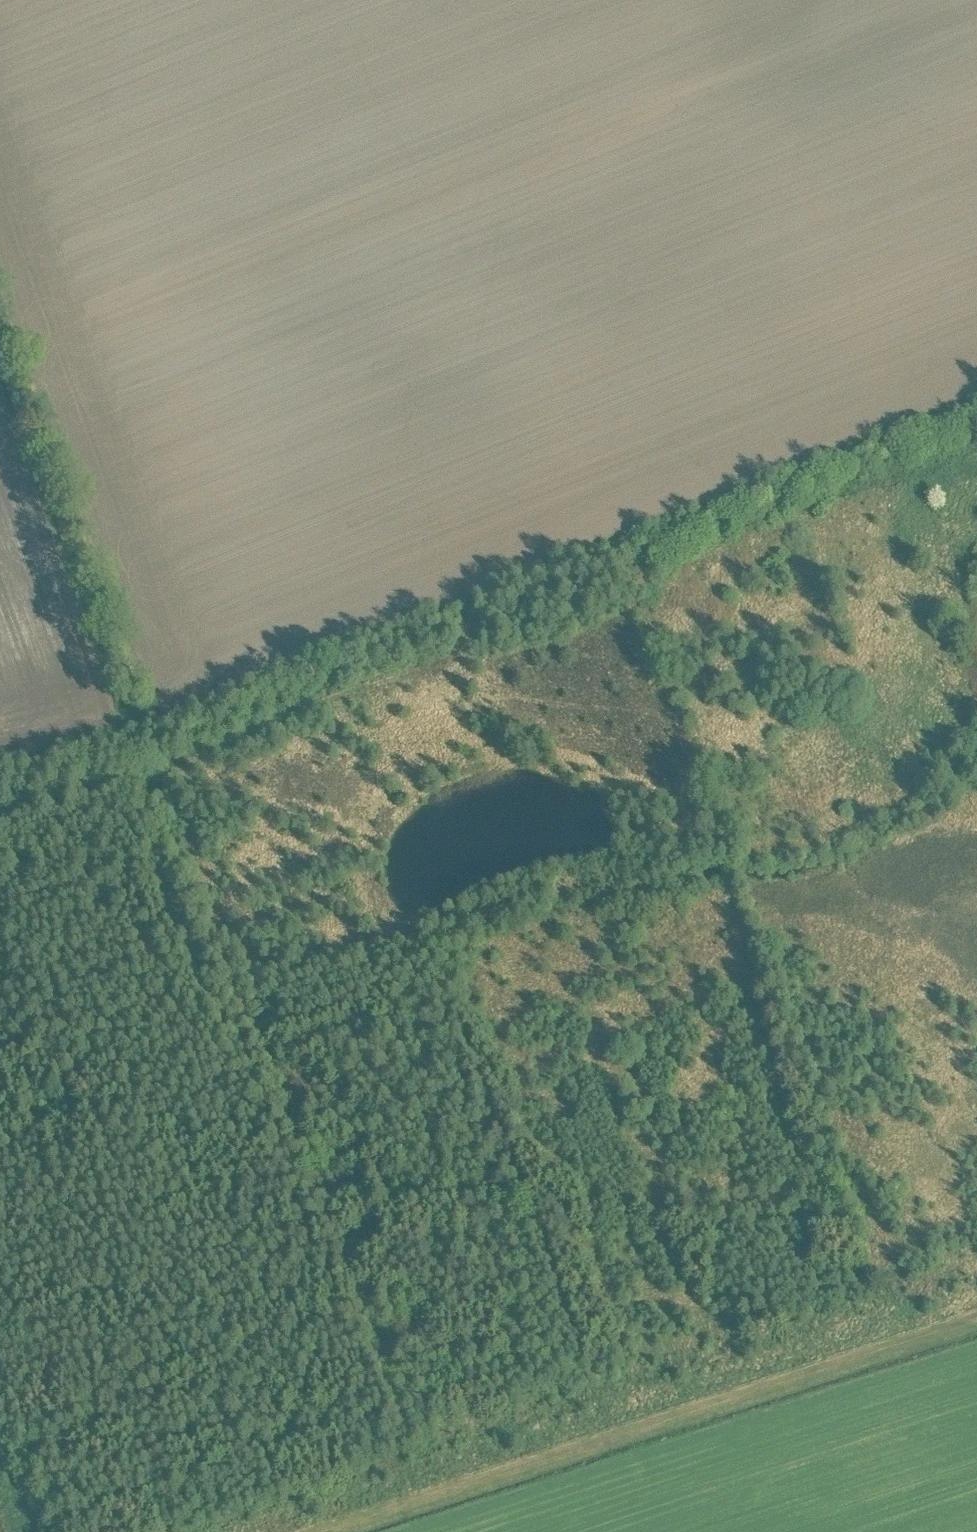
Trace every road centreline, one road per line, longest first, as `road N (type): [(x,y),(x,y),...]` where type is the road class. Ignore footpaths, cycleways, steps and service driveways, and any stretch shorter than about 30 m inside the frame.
road 1 (track): [(976,1317),(318,1531)]

